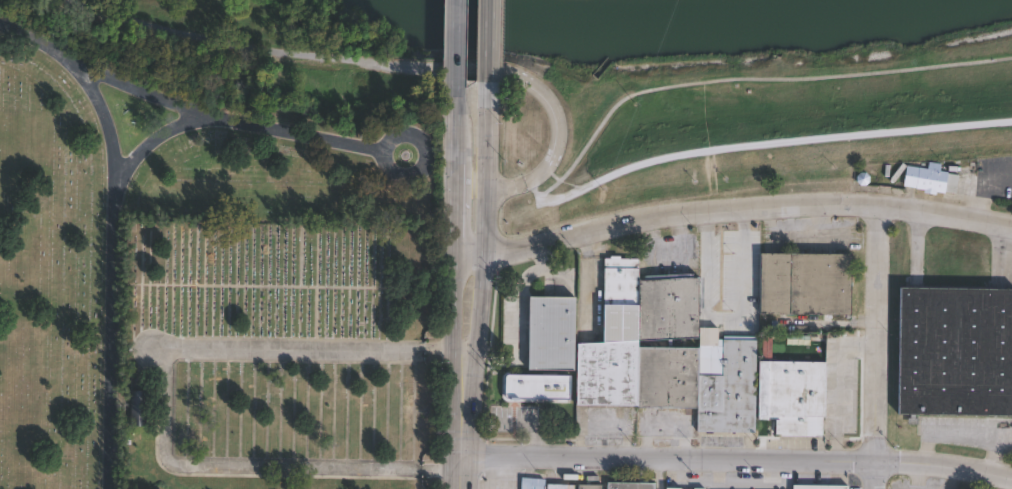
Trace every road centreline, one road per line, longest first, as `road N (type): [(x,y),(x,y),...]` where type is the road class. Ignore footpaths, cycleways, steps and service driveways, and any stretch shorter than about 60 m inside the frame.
road 1 (residential): [(1011,222),(856,204),(682,215),(485,252),(455,248)]
road 2 (residential): [(1011,479),(909,462),(775,456),(463,464)]
road 3 (residential): [(92,0),(149,20),(511,74)]
road 4 (residential): [(878,488),(880,204)]
road 5 (secondary): [(463,464),(474,437),(488,184)]
road 6 (secondary): [(455,248),(452,420),(463,464)]

